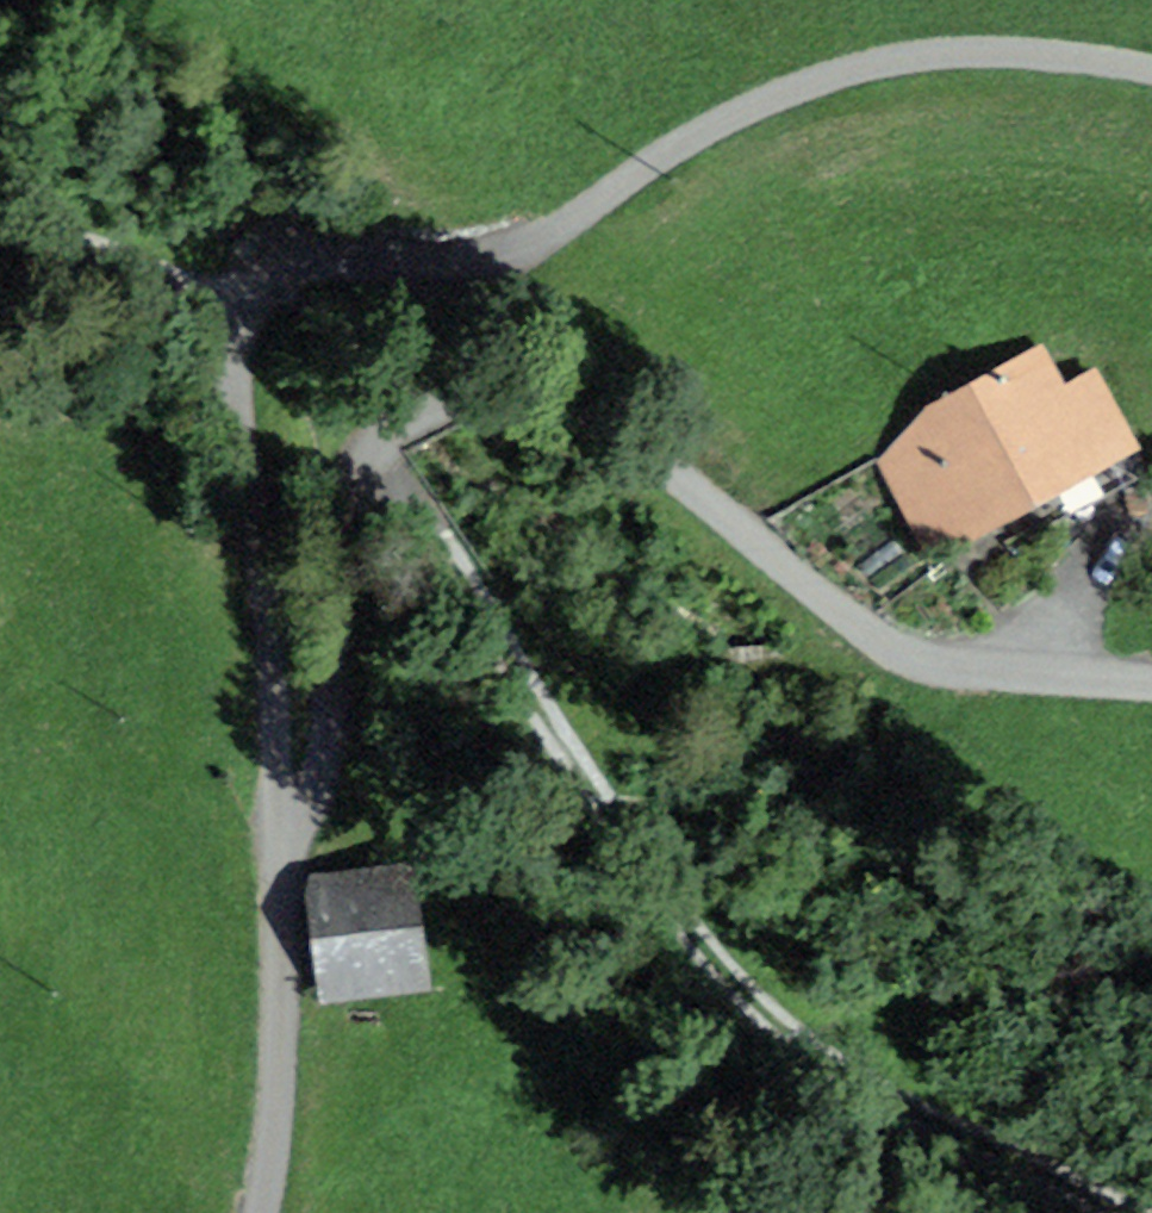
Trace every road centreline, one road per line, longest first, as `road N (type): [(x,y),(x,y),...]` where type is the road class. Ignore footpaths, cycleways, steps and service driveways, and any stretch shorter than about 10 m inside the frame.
road 1 (track): [(1129,1212),(1025,1166),(789,1036),(662,936),(523,717),(416,507),(369,476)]
road 2 (track): [(1151,81),(1077,60),(886,65),(702,135),(518,263),(437,297),(356,283),(313,262),(277,263),(236,303)]
road 3 (track): [(369,476),(391,443),(448,408),(538,402),(646,462),(873,644),(937,680),(1151,697)]
road 4 (track): [(236,303),(230,343),(273,703),(273,880)]
road 5 (track): [(273,880),(321,752),(341,518),(369,476)]
road 6 (track): [(273,880),(267,1177),(256,1212)]
road 7 (track): [(236,303),(160,267),(0,222)]

